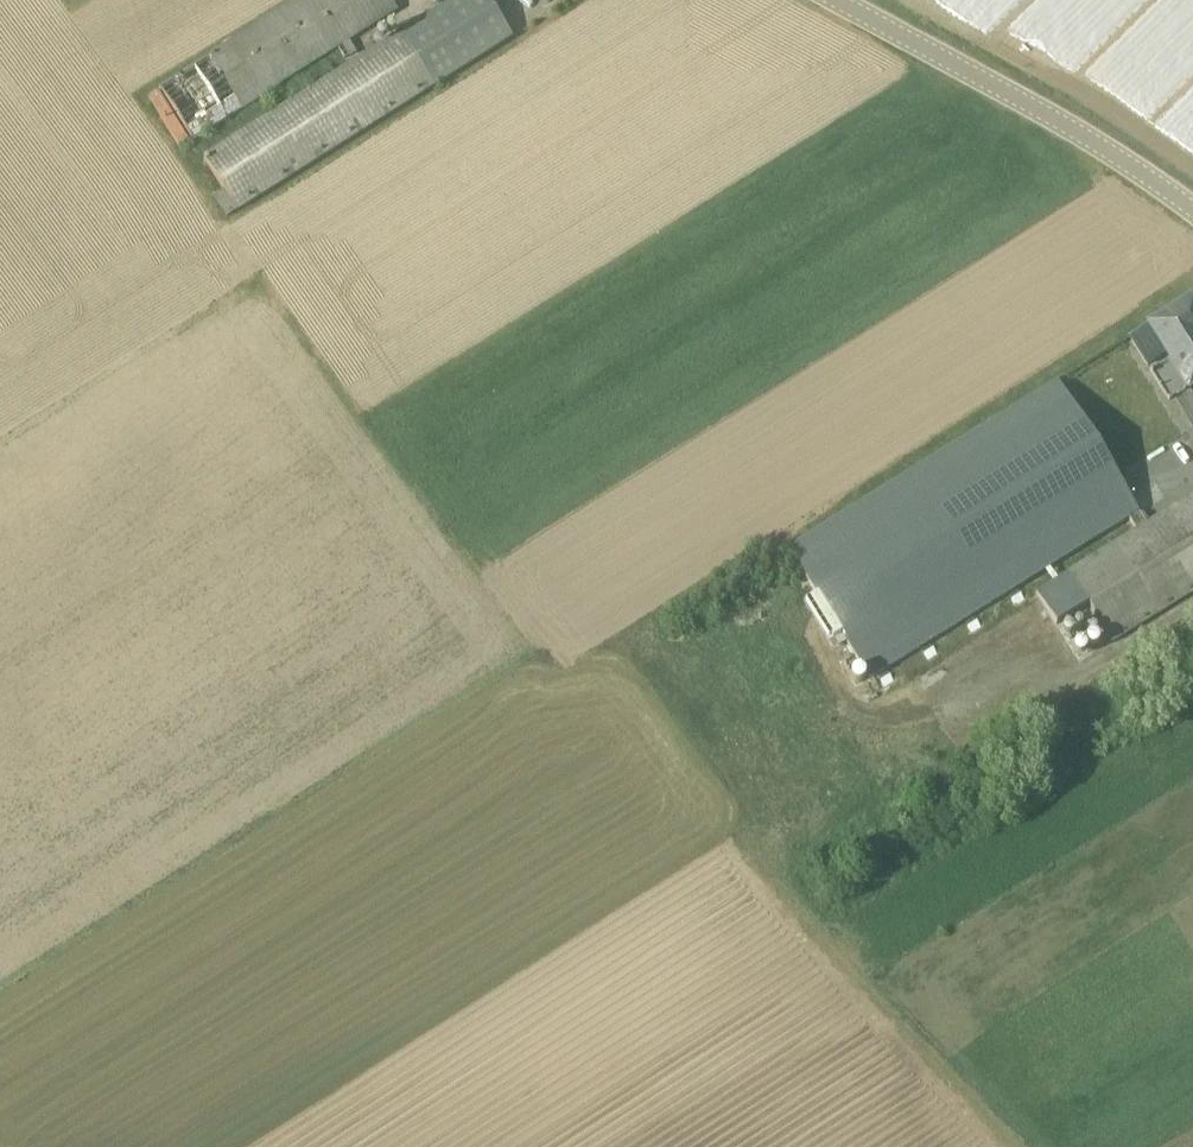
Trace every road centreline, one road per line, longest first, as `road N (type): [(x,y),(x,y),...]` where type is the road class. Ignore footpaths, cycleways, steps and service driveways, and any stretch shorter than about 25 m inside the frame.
road 1 (unclassified): [(1192,213),(852,0)]

